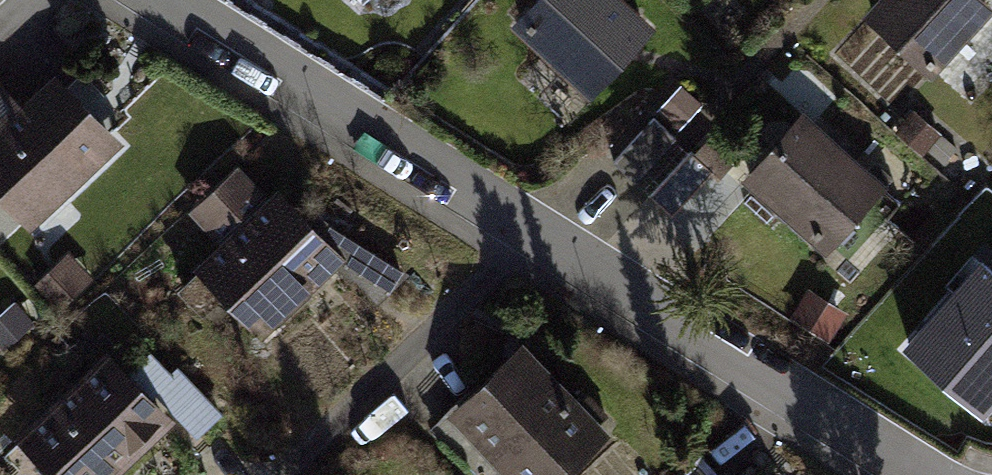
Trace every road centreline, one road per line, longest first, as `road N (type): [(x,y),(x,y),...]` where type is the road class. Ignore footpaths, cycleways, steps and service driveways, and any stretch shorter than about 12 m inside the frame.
road 1 (residential): [(187,0),(477,196),(922,474)]

